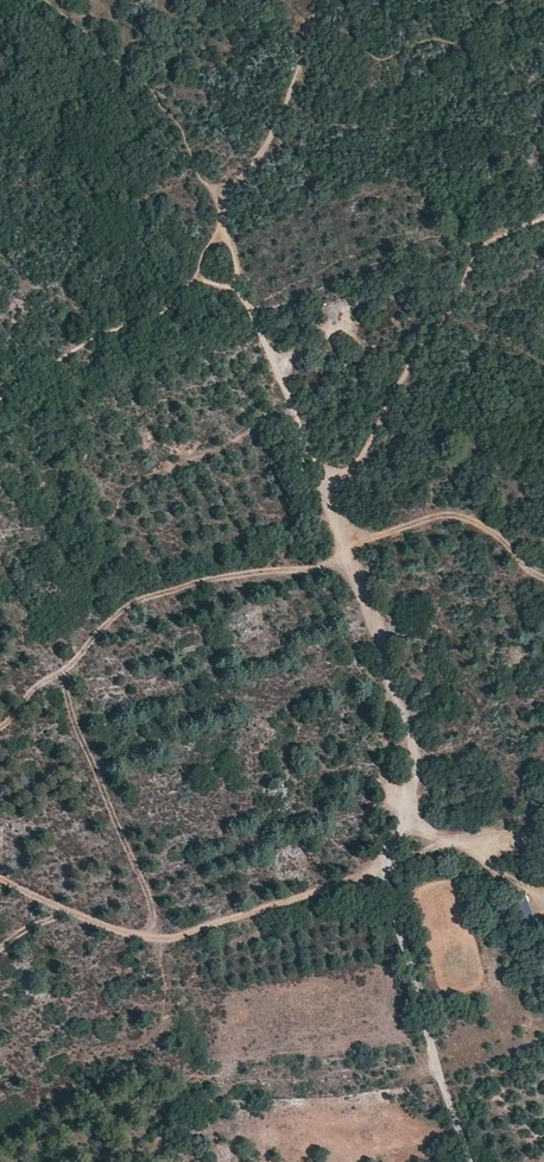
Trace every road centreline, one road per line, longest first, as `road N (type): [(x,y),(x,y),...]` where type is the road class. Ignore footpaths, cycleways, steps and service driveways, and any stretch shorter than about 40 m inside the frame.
road 1 (track): [(146,937),(150,899),(73,719),(69,674),(85,646),(134,601),(233,574),(351,561)]
road 2 (track): [(0,879),(154,939),(466,840)]
road 3 (track): [(0,398),(163,307),(192,281),(232,288),(256,323),(322,474)]
road 4 (track): [(466,1161),(384,868),(402,818)]
road 5 (track): [(322,474),(395,679),(402,818)]
road 6 (track): [(322,474),(359,461),(464,289),(477,251)]
road 7 (track): [(346,547),(452,519),(489,529),(543,578)]
road 8 (track): [(402,818),(466,840),(543,830)]

